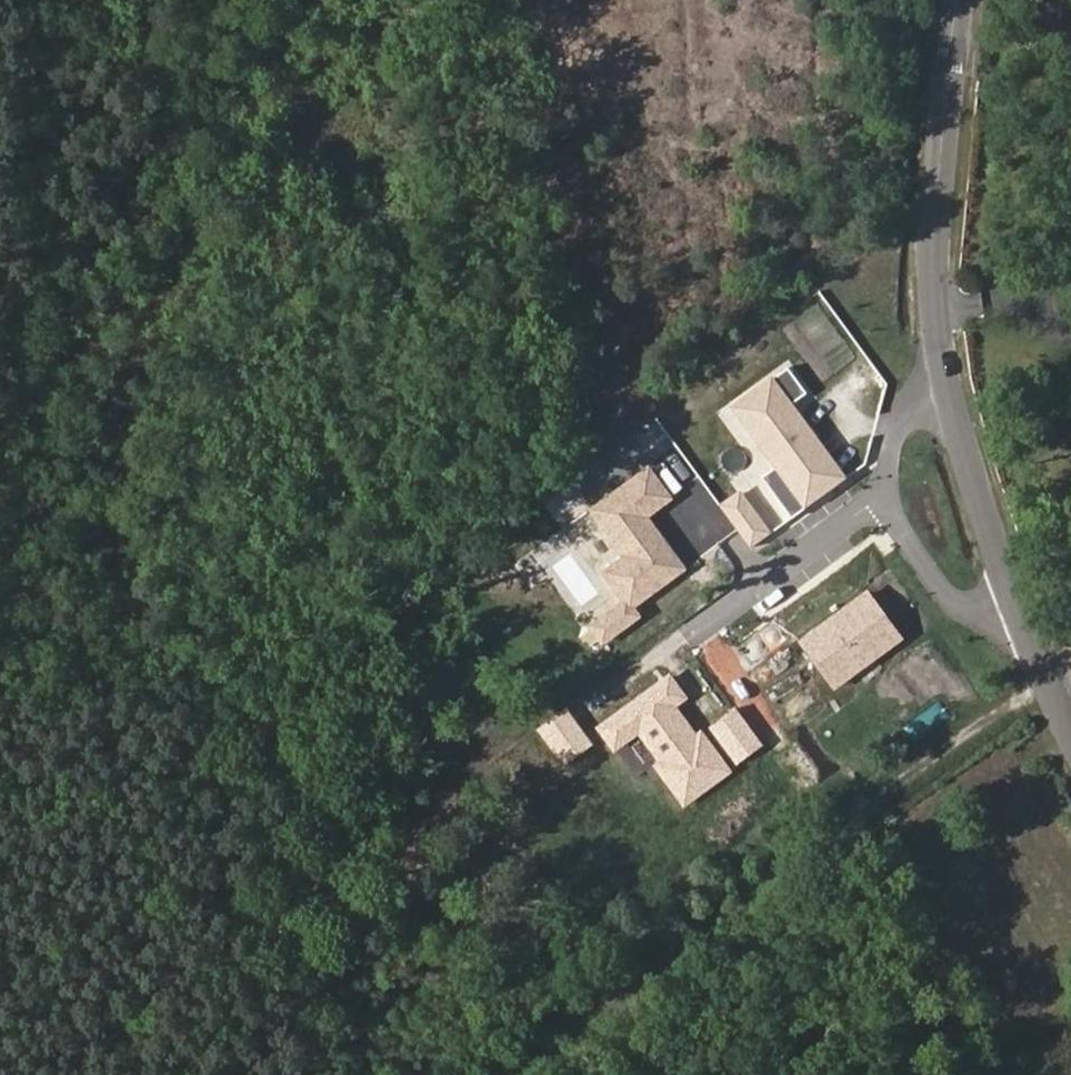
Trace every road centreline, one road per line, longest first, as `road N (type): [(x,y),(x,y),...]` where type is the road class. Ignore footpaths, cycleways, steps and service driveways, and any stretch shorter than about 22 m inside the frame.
road 1 (unclassified): [(1070,731),(1015,601),(939,346),(934,238),(957,0)]
road 2 (track): [(496,1074),(1047,680)]

